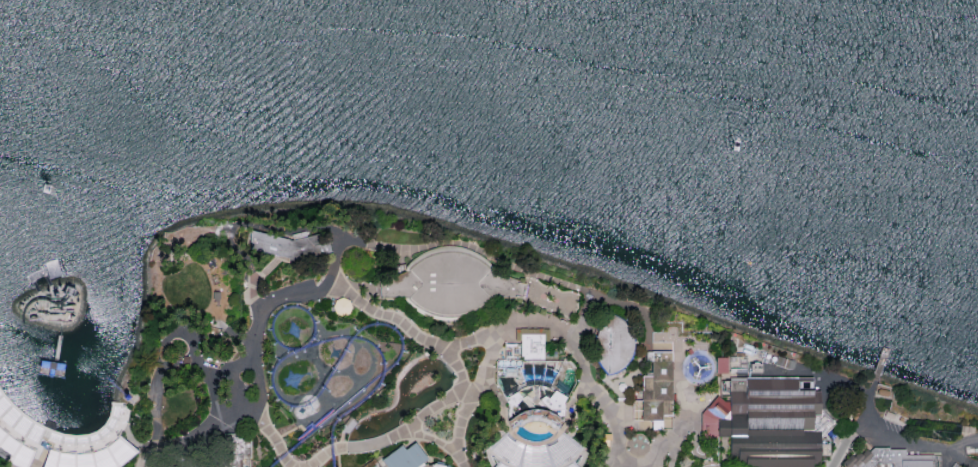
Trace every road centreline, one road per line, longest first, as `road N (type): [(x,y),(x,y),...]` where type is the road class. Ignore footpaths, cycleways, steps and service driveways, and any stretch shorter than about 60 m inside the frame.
road 1 (track): [(311,352),(279,366),(277,390),(293,400),(321,380),(311,352),(319,337),(343,337)]
road 2 (track): [(356,341),(377,366),(368,385),(317,420),(295,425)]

